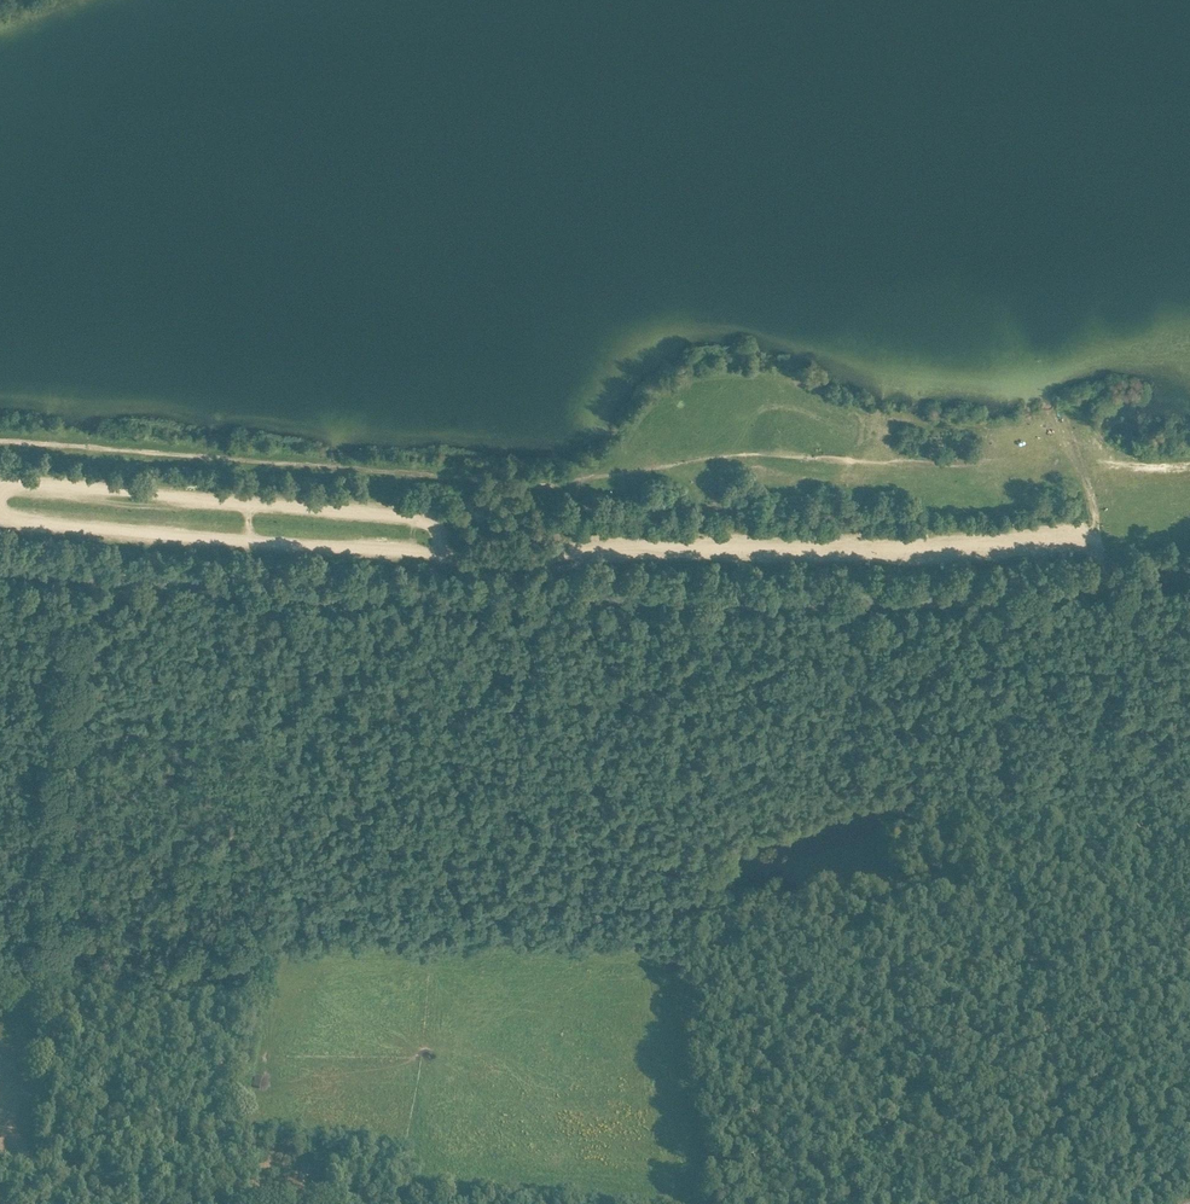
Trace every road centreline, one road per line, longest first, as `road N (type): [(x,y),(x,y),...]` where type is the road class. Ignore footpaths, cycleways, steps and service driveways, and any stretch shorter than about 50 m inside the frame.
road 1 (unclassified): [(1189,571),(988,597),(887,600),(309,595),(0,572)]
road 2 (track): [(1075,1203),(988,597)]

